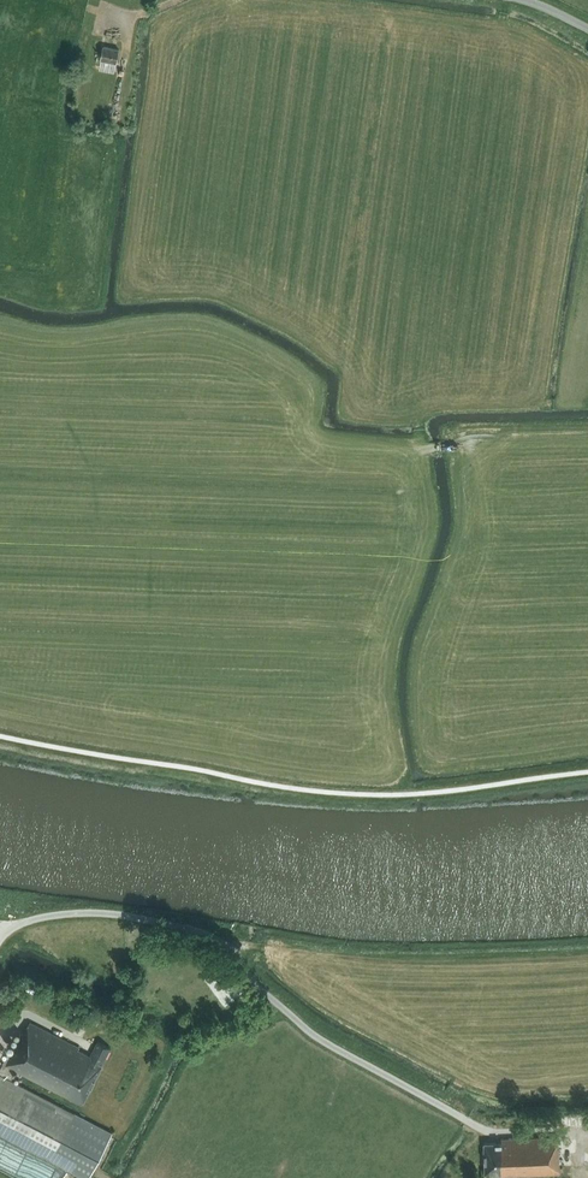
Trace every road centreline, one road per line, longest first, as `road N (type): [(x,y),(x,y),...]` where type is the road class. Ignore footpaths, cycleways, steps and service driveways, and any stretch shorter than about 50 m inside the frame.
road 1 (unclassified): [(464,1118),(314,1036),(224,948),(189,929),(118,914),(65,914),(16,926),(0,940)]
road 2 (track): [(224,948),(451,957),(587,952)]

